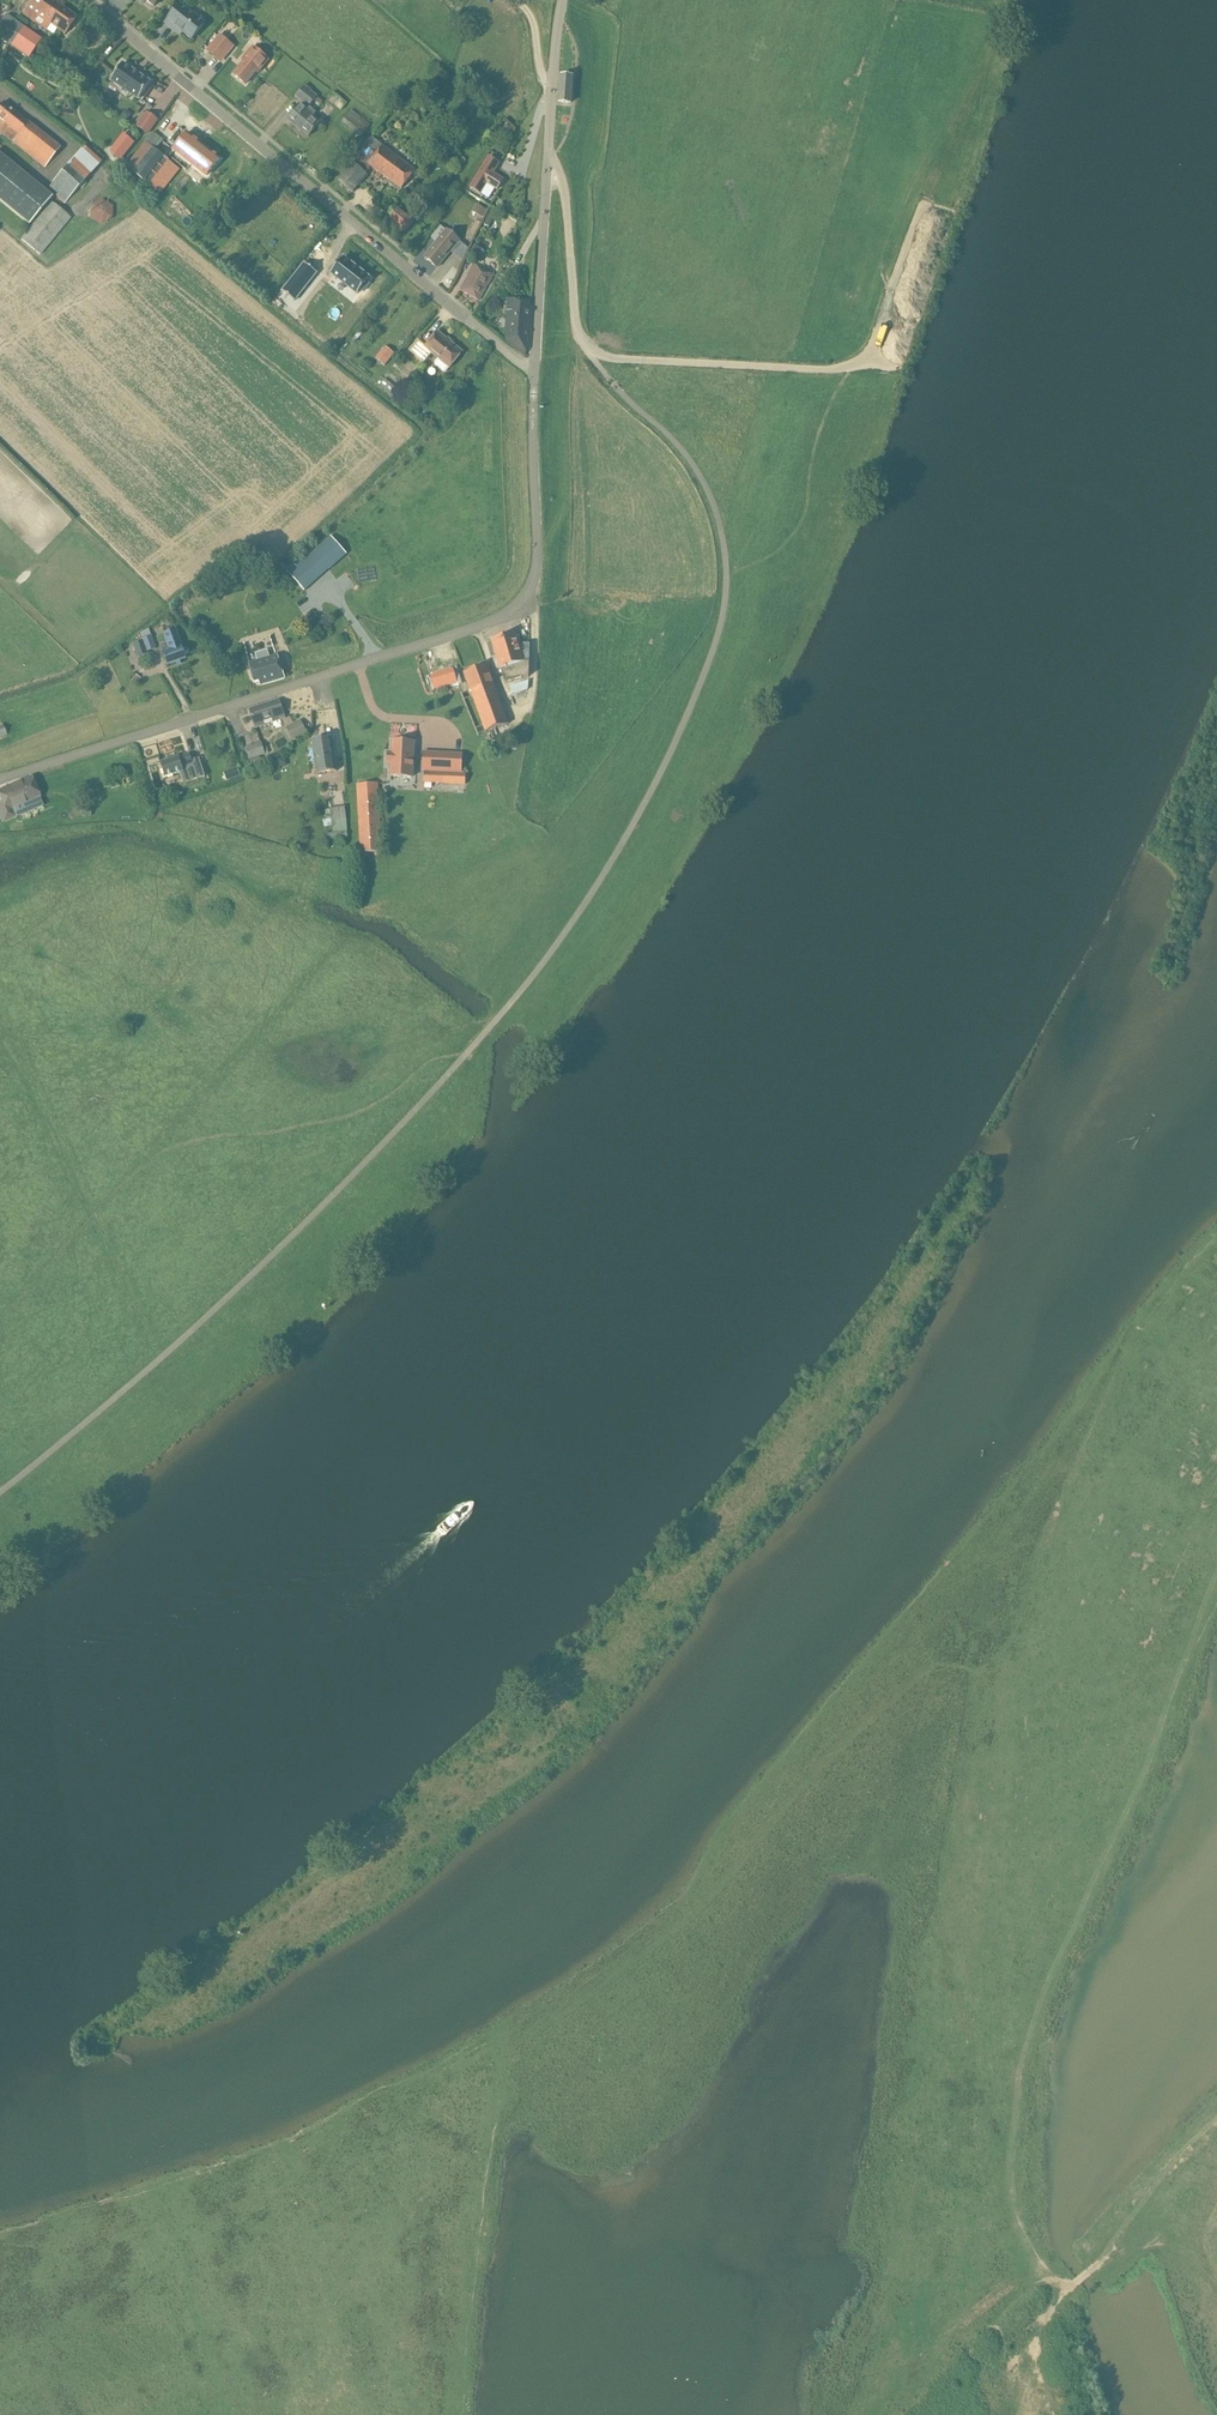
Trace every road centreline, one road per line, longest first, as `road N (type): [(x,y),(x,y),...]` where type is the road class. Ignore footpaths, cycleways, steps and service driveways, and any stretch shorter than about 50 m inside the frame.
road 1 (tertiary): [(0,782),(511,614),(538,566),(534,371)]
road 2 (unclassified): [(534,371),(85,0)]
road 3 (unclassified): [(876,363),(849,369),(612,360),(589,347),(575,325),(563,179),(548,163)]
road 4 (tertiary): [(534,371),(548,163)]
road 5 (tertiary): [(548,163),(563,0)]

